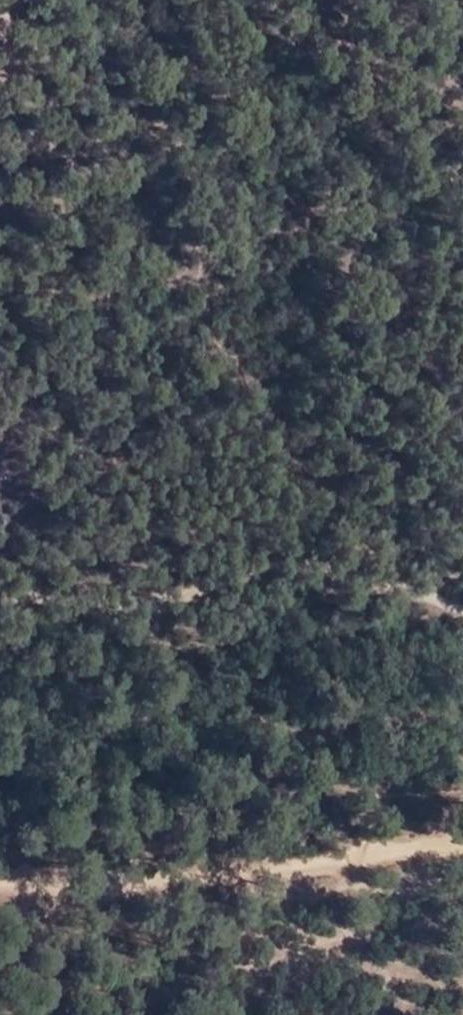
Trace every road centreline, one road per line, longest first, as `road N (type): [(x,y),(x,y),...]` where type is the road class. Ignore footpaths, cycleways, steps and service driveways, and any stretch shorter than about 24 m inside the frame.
road 1 (track): [(0,597),(71,606),(344,566),(462,611)]
road 2 (track): [(462,856),(319,857),(106,880),(0,880)]
road 3 (track): [(106,880),(0,992)]

